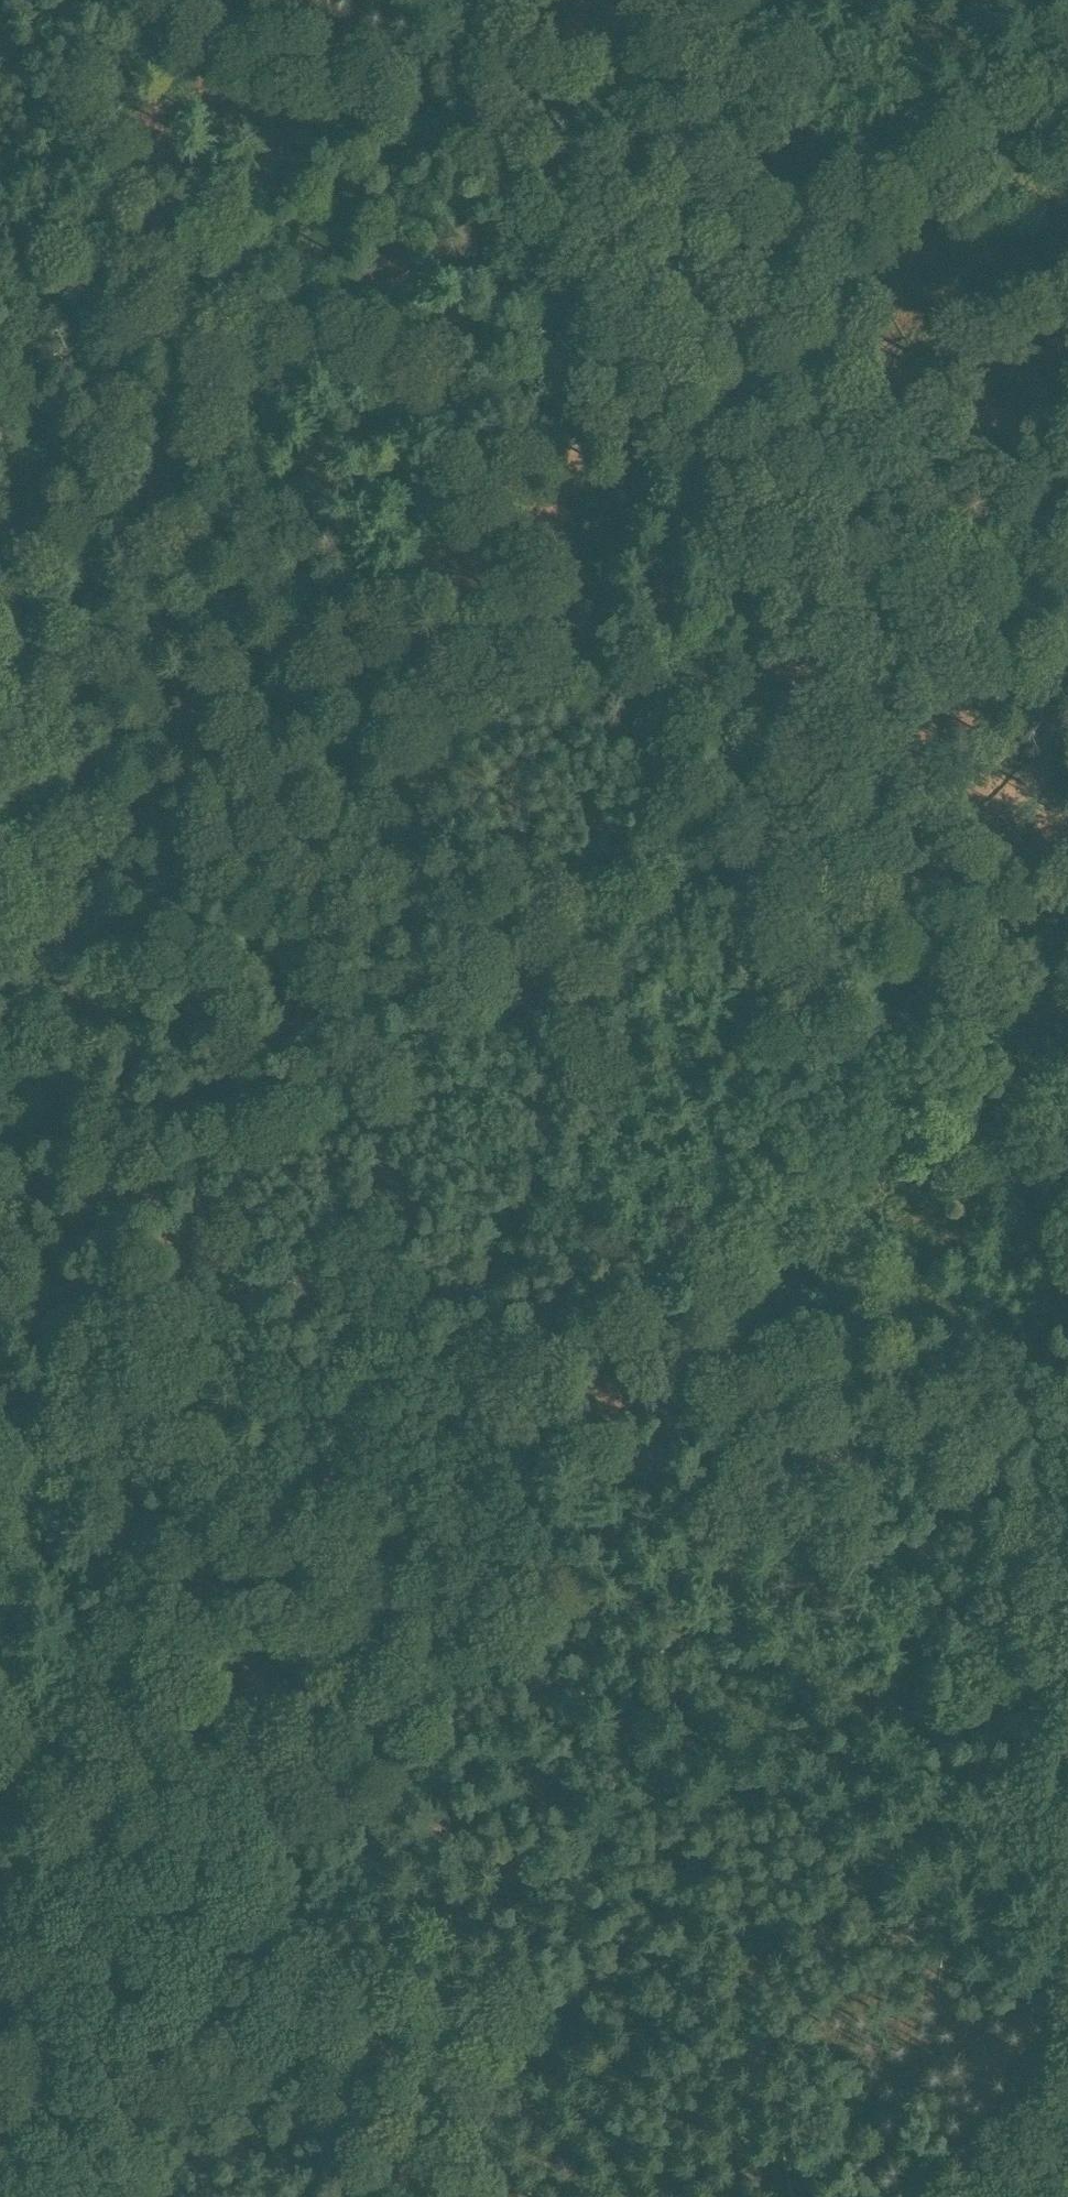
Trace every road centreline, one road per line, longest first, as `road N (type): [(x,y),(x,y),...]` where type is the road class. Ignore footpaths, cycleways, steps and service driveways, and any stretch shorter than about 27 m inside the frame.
road 1 (track): [(449,630),(427,729),(410,954),(347,1137),(336,1203),(347,1225),(453,1318),(654,1399),(678,1426),(691,1448),(704,1520),(674,1638),(657,1656)]
road 2 (track): [(657,1656),(624,1680),(535,1705),(470,1736),(322,1877),(322,1960),(295,2084),(299,2159),(290,2196)]
road 3 (track): [(973,691),(608,695),(547,680),(449,630)]

